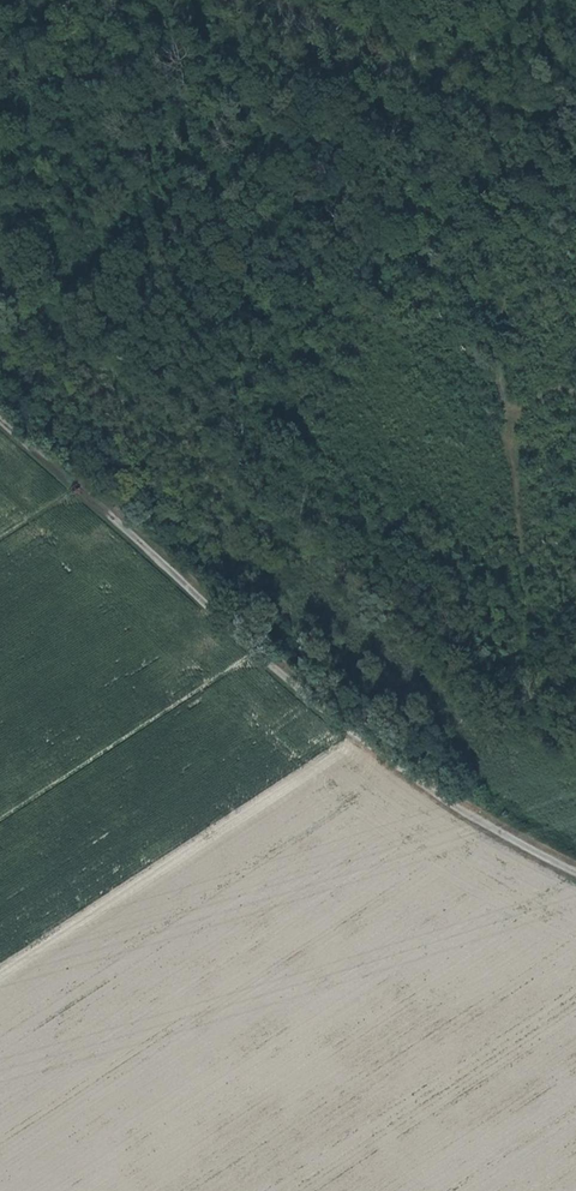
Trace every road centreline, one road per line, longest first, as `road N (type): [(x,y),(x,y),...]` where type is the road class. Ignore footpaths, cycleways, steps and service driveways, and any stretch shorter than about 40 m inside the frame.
road 1 (track): [(0,245),(30,256),(77,313),(250,469),(270,519),(479,677),(512,756),(482,818)]
road 2 (track): [(575,394),(527,394),(502,385),(498,260),(480,196),(405,173),(324,173),(232,149),(206,132),(195,78),(80,50),(0,64)]
road 3 (track): [(0,424),(335,712),(482,818),(575,872)]

